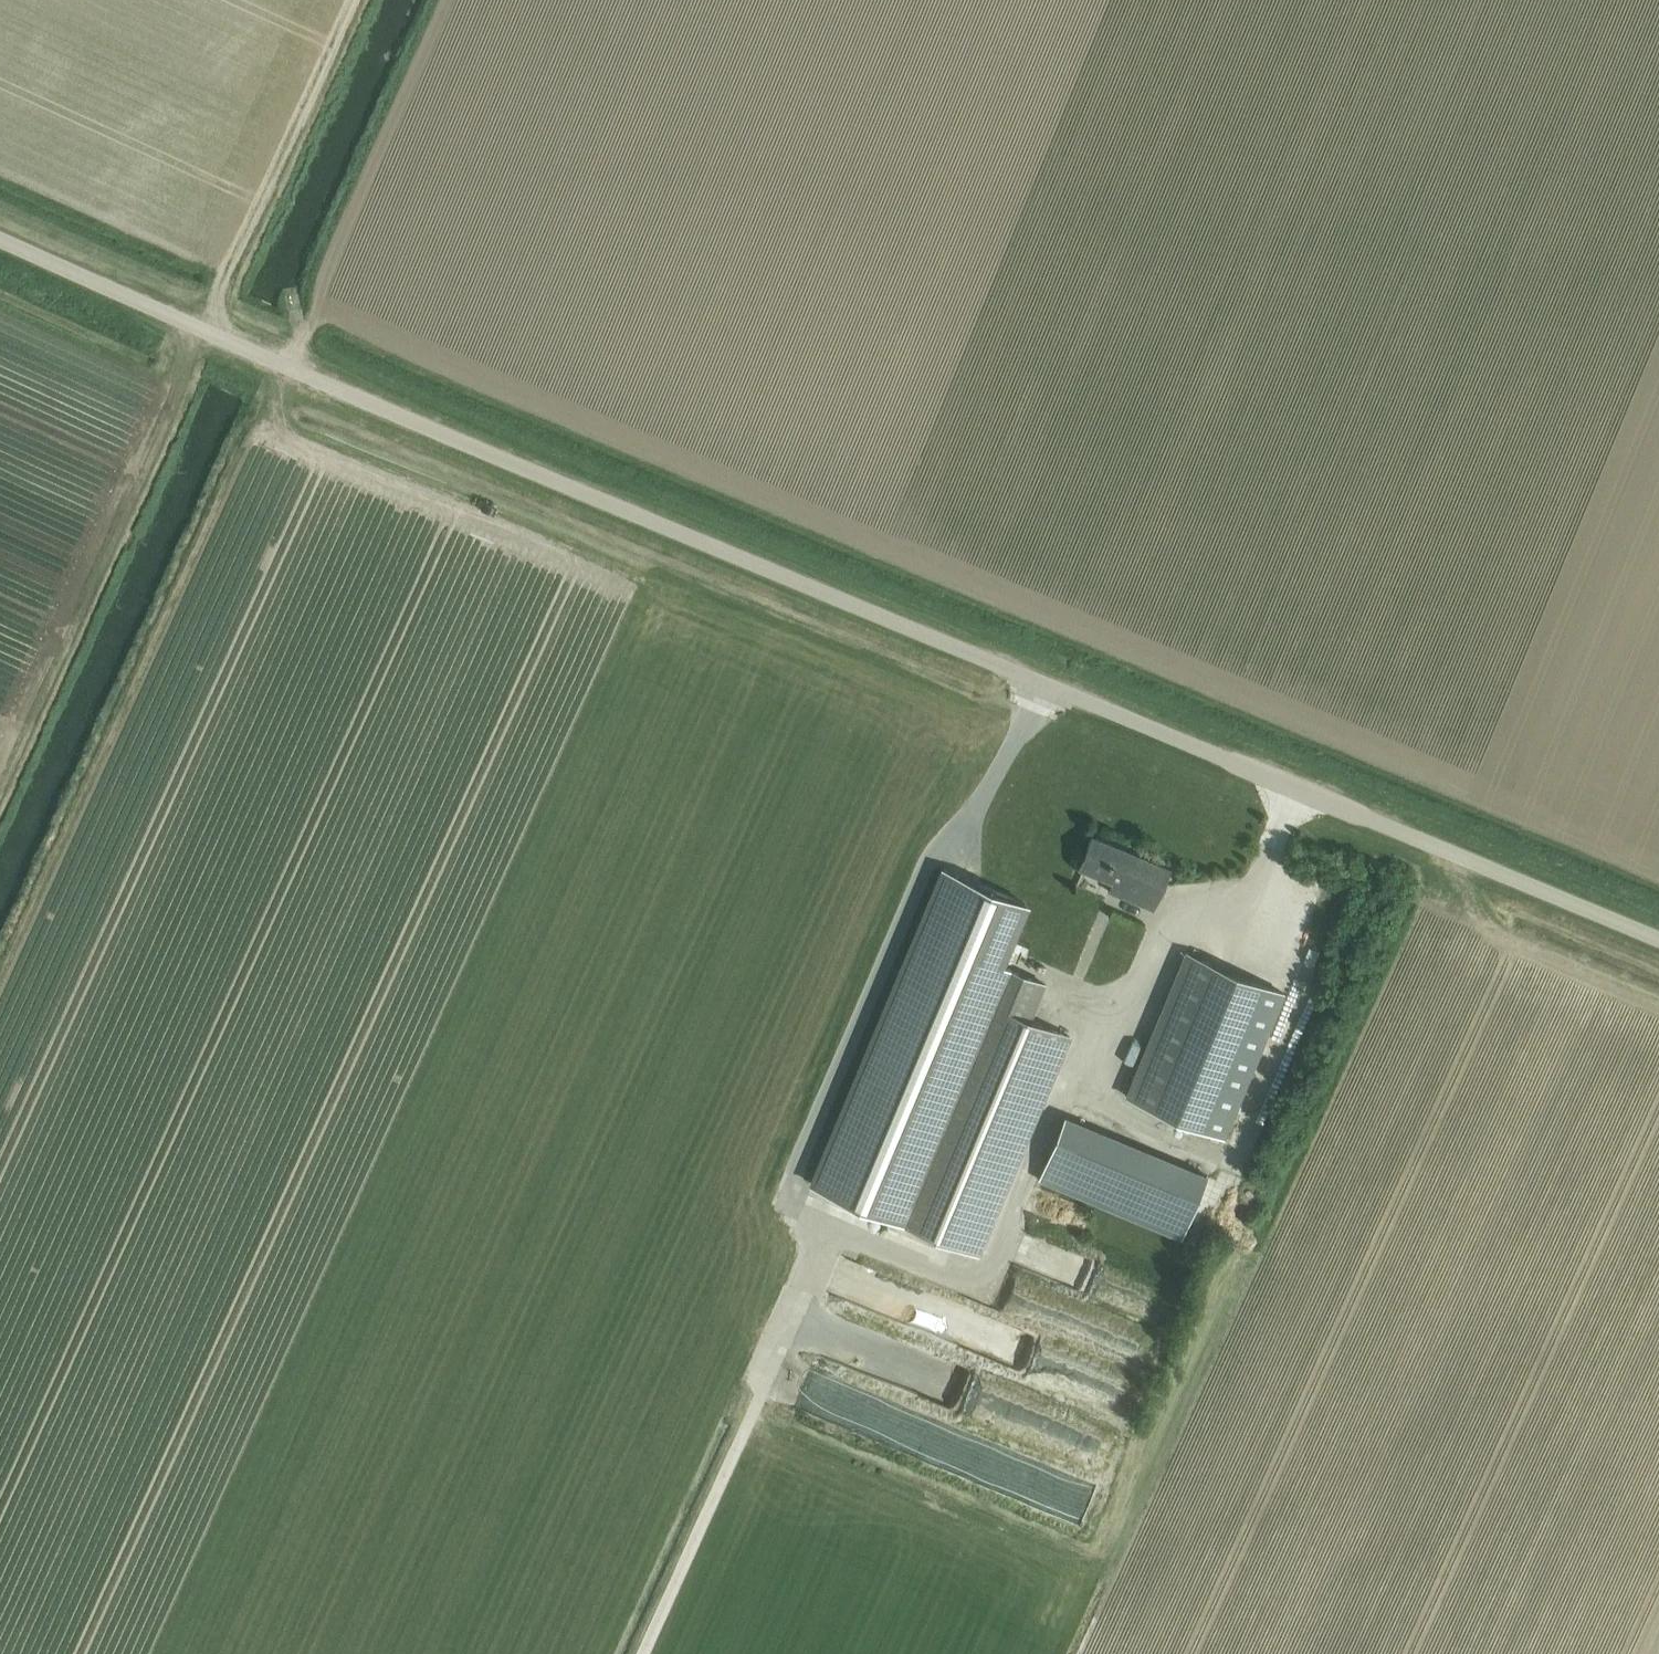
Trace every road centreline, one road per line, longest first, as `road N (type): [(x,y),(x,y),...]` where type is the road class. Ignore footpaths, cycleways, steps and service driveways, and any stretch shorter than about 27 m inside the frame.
road 1 (unclassified): [(1658,940),(301,373),(0,238)]

